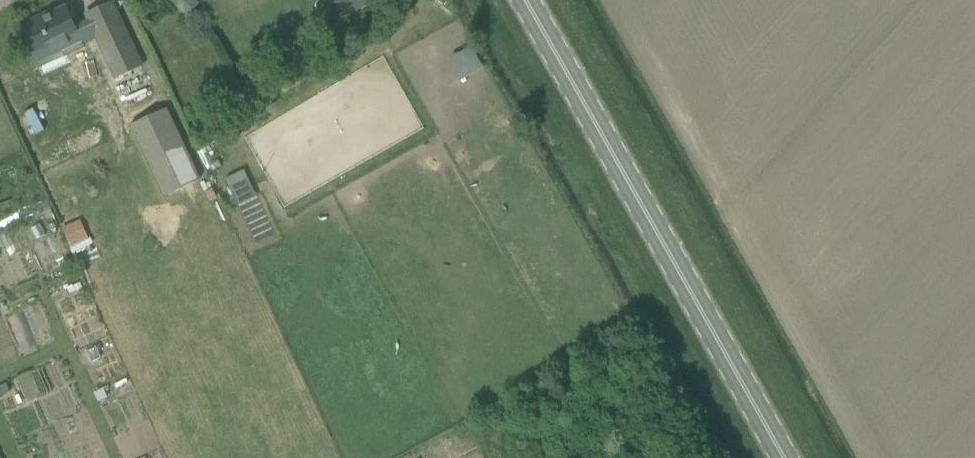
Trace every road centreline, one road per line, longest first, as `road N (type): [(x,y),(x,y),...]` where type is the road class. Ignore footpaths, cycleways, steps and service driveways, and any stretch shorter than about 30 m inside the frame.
road 1 (primary): [(787,457),(524,0)]
road 2 (track): [(138,457),(101,372),(76,350),(51,350),(0,374)]

